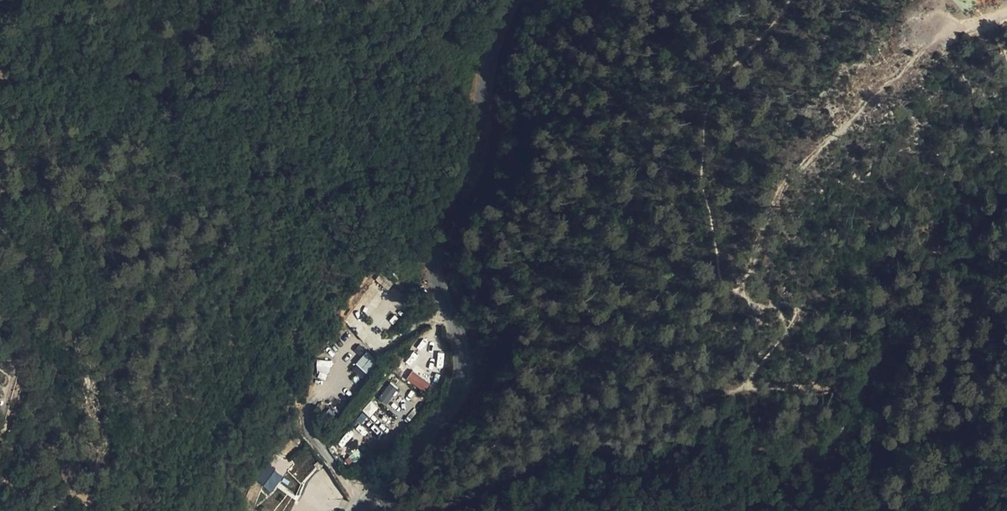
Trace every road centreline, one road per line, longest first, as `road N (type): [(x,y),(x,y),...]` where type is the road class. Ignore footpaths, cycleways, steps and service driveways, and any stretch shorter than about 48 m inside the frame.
road 1 (unclassified): [(1006,204),(886,350),(837,445),(823,451),(742,440),(633,452),(596,446),(554,452),(439,505),(362,506)]
road 2 (residential): [(362,506),(451,410),(462,378),(451,228),(480,152),(489,76),(518,0)]

